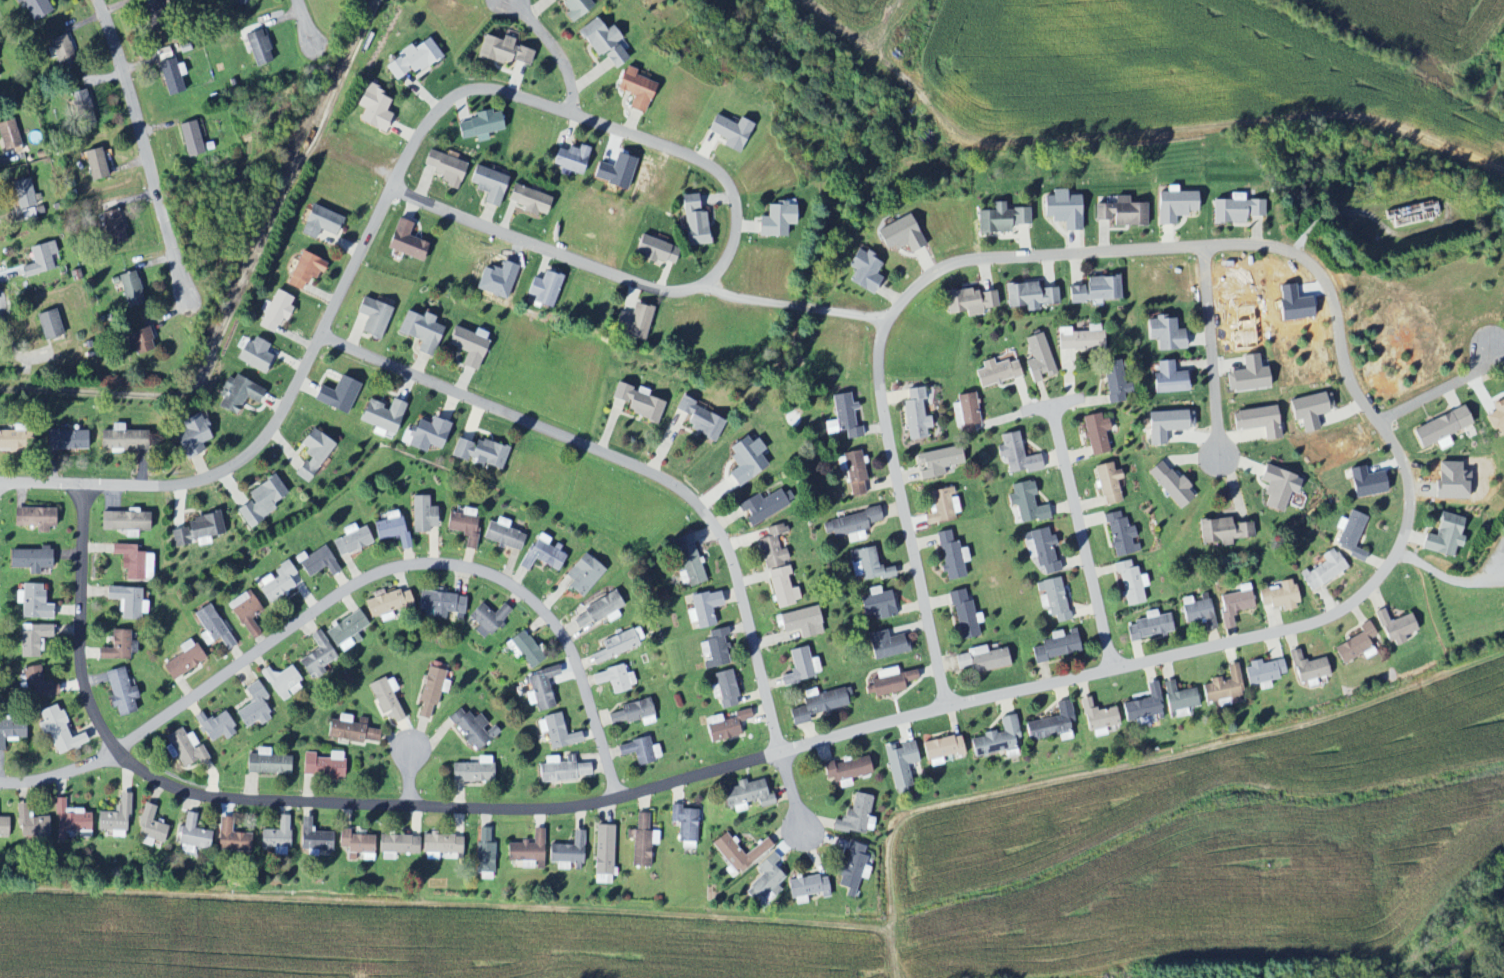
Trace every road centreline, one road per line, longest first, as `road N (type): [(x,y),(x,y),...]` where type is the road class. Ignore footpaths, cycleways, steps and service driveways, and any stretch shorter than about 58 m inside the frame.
road 1 (residential): [(85,483),(82,673),(104,728),(133,764),(192,794),(303,802),(579,807),(949,704),(1327,617),(1369,590),(1402,544),(1411,495),(1395,445),(1352,385),(1329,289),(1316,269),(1278,246),(948,263),(889,317),(879,377)]
road 2 (residential): [(85,483),(164,487),(200,480),(255,448),(279,421),(390,188),(421,127),(459,91),(499,89),(693,154),(731,182),(738,220),(732,250),(707,283),(662,291),(390,188)]
road 3 (residential): [(616,798),(562,633),(507,582),(429,562),(363,579),(117,747)]
road 4 (residential): [(780,752),(737,571),(715,523),(680,486),(321,334)]
road 5 (residential): [(949,704),(879,377)]
road 6 (residential): [(97,0),(187,300)]
road 7 (residential): [(1049,400),(1114,668)]
road 8 (residential): [(1205,246),(1221,459)]
road 9 (residential): [(1492,343),(1471,374),(1377,421)]
road 10 (residential): [(573,111),(557,48),(512,0)]
road 11 (residential): [(117,747),(90,765),(0,782)]

